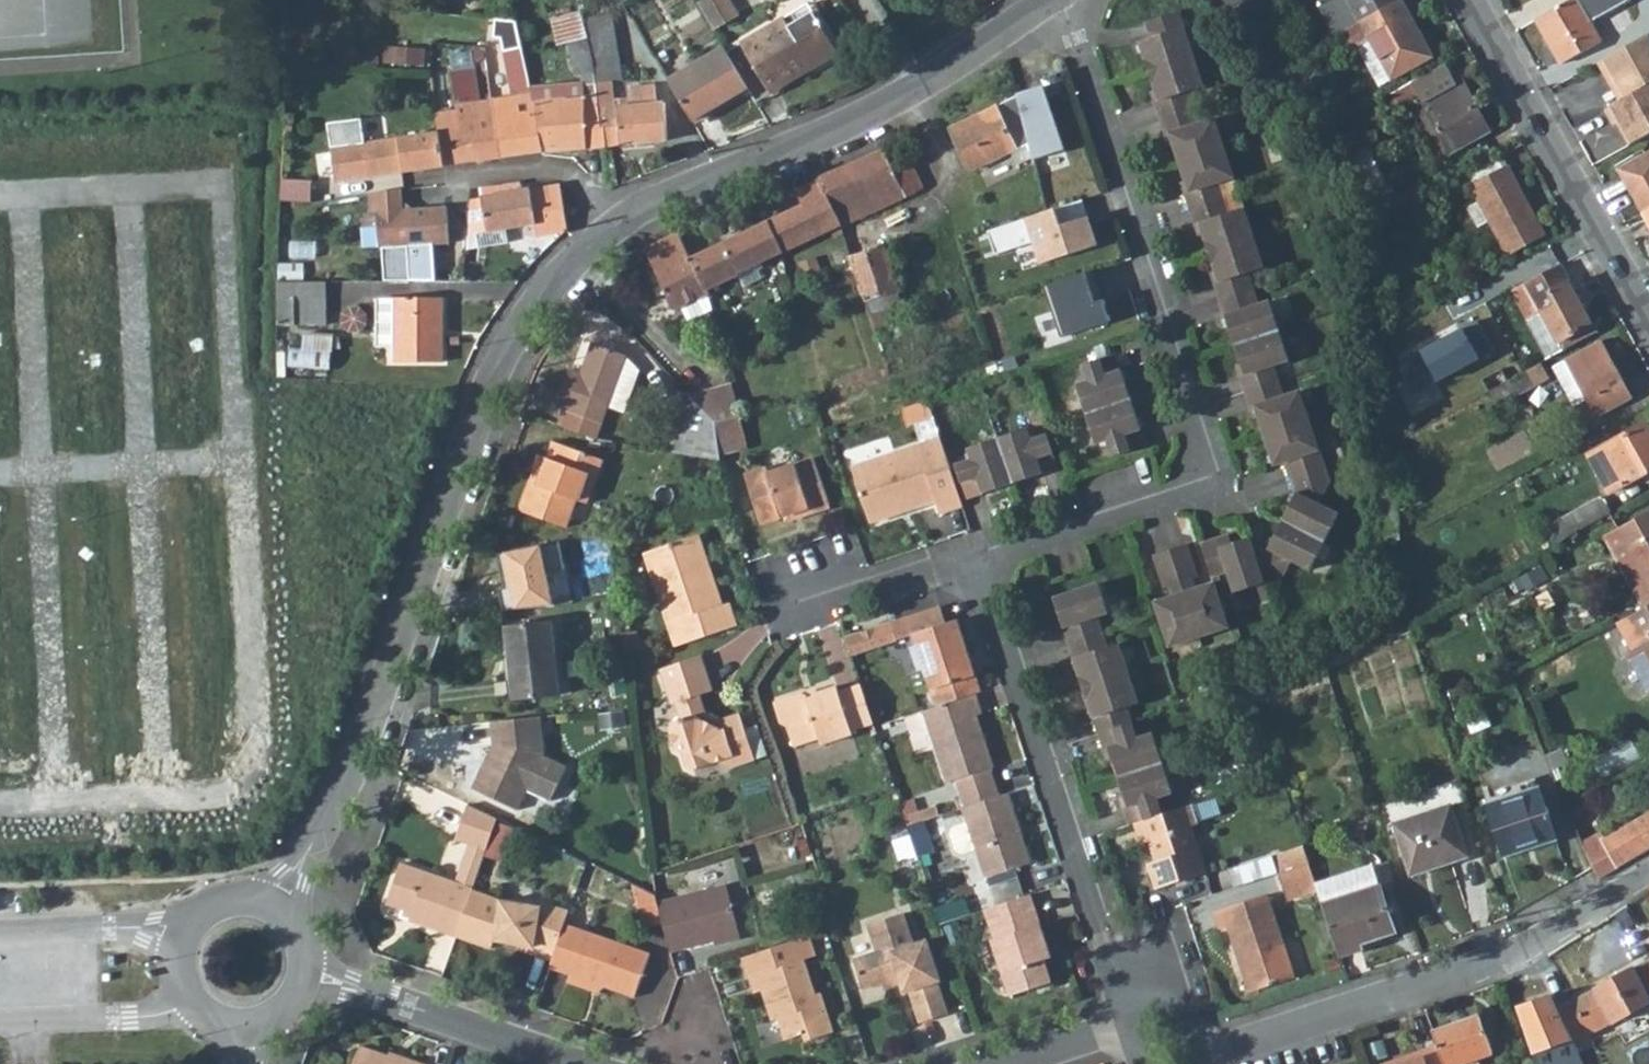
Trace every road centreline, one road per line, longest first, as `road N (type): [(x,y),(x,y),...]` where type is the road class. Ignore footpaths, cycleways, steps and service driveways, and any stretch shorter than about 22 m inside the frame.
road 1 (residential): [(278,908),(382,710),(434,575),(488,390),(530,312),(616,225),(823,136),(1054,0)]
road 2 (residential): [(1057,0),(1207,441),(1184,492),(975,561)]
road 3 (residential): [(1648,877),(1511,954),(1201,1063)]
road 4 (residential): [(975,561),(1136,1018)]
road 5 (residential): [(1467,0),(1648,326)]
road 6 (residential): [(307,968),(583,1063)]
road 7 (residential): [(0,936),(147,928),(178,951)]
road 8 (residential): [(975,561),(808,587)]
road 9 (residential): [(1003,1063),(1136,1018)]
road 10 (residential): [(278,908),(237,897),(216,902),(198,914),(178,951)]
road 11 (residential): [(178,951),(190,1001),(228,1025),(250,1026)]

